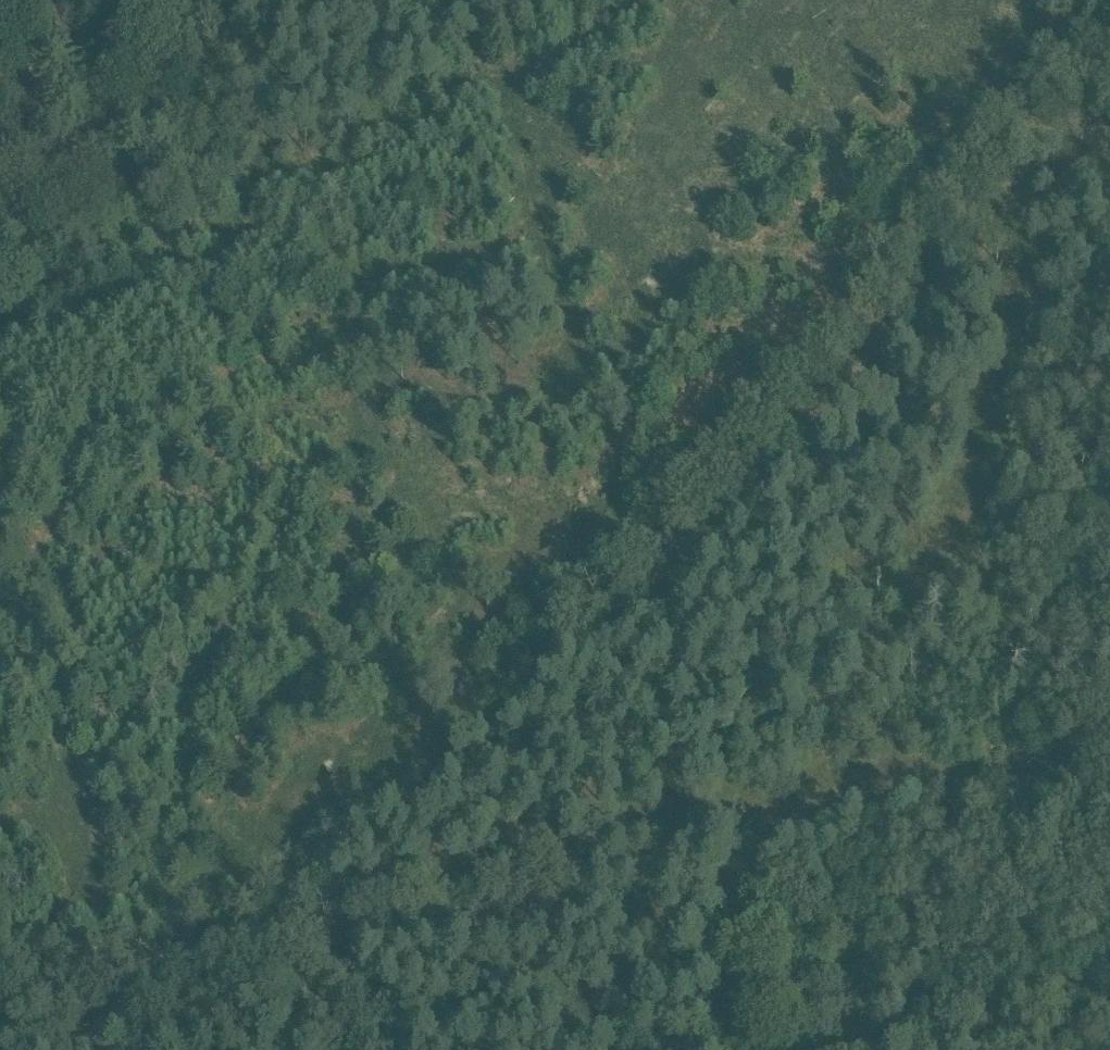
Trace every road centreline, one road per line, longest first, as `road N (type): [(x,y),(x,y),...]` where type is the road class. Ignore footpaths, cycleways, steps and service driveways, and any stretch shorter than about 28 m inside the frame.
road 1 (track): [(775,807),(815,764),(951,510),(1001,395),(1109,50)]
road 2 (track): [(0,973),(510,916),(544,908),(619,841),(676,821),(775,807)]
road 3 (track): [(775,807),(1109,755)]
road 4 (track): [(775,807),(751,859),(735,925),(751,1049)]

